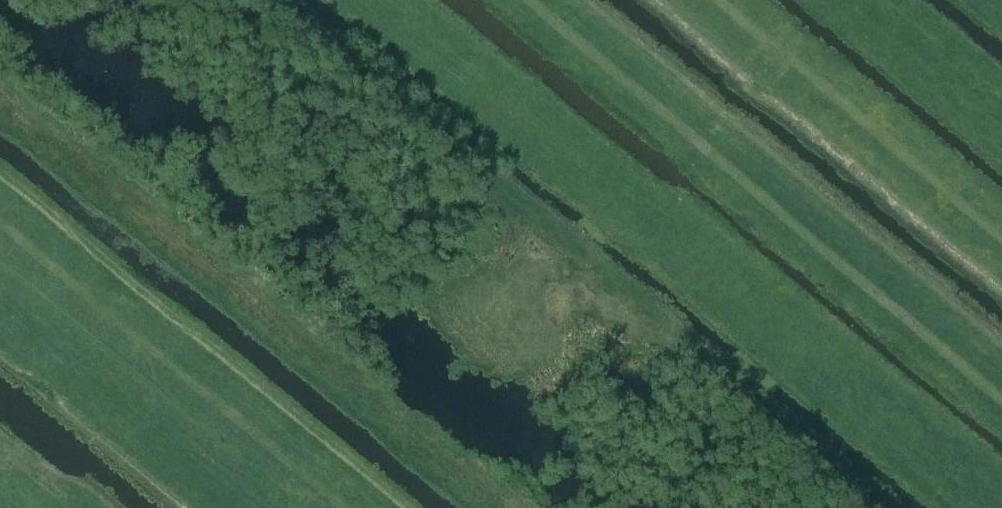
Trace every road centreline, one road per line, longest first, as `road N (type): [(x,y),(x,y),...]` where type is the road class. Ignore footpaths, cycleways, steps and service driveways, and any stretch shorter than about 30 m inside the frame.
road 1 (track): [(411,507),(0,169)]

